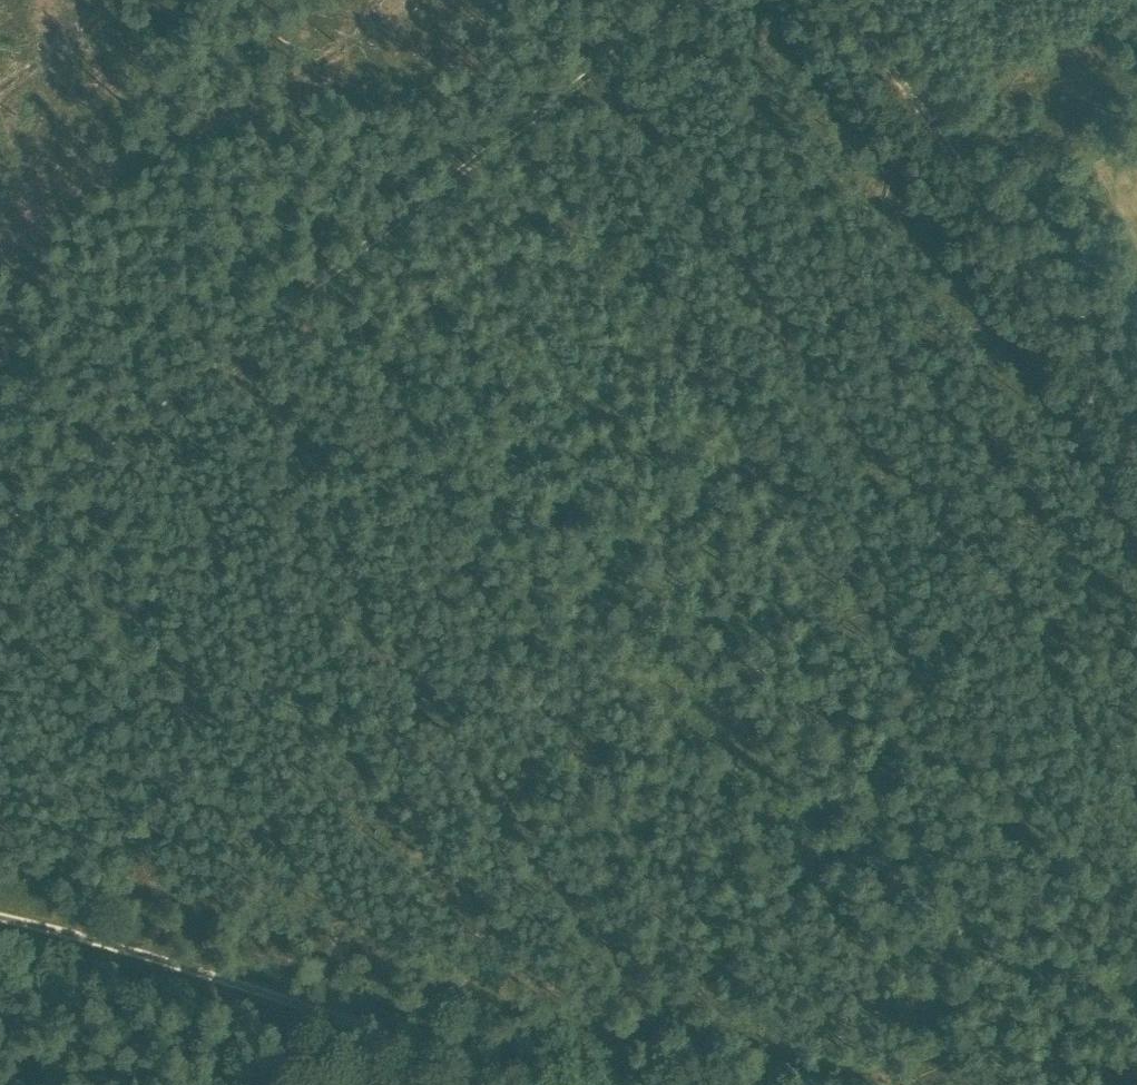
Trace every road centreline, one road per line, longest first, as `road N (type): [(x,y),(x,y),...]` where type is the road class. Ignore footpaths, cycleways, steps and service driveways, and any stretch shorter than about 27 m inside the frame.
road 1 (track): [(0,504),(679,0)]
road 2 (track): [(0,908),(133,932),(684,1084)]

